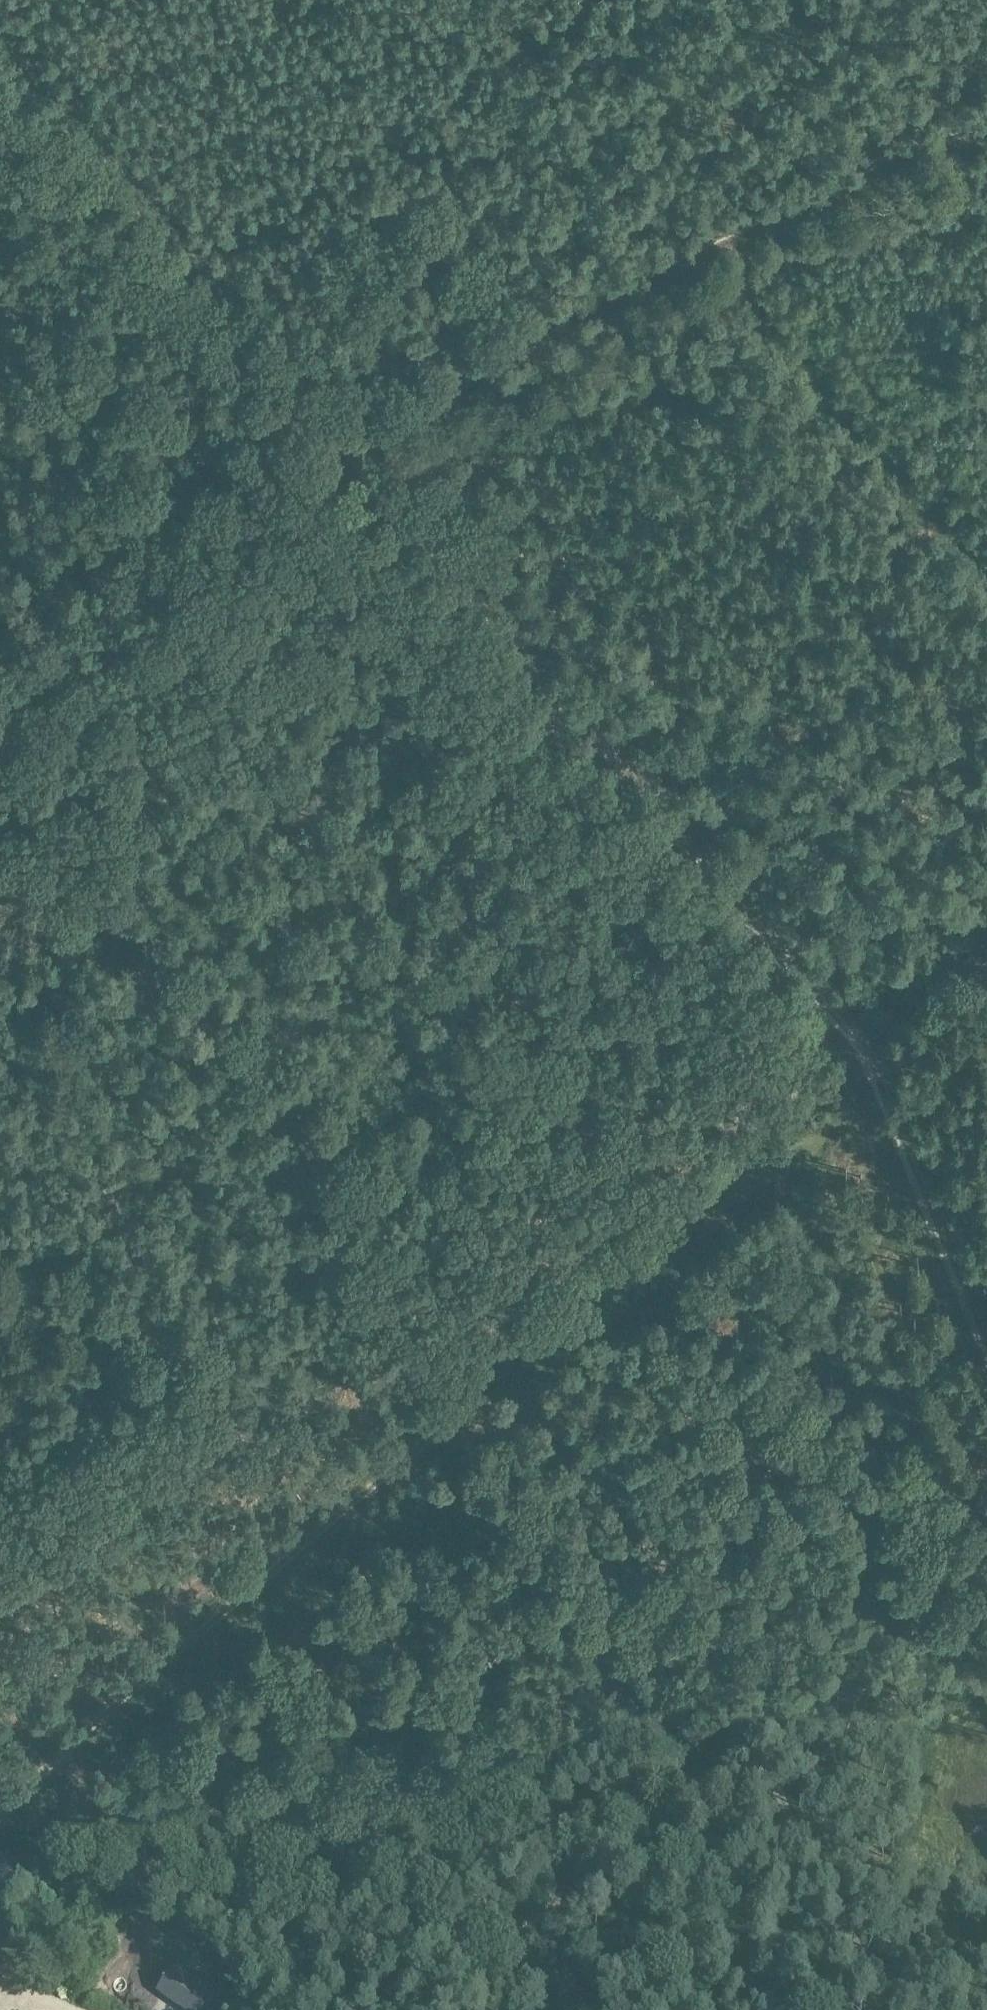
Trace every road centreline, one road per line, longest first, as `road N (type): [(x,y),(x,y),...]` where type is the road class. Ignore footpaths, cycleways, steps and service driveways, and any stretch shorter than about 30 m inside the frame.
road 1 (track): [(0,726),(291,501),(381,405),(856,174),(986,130)]
road 2 (track): [(884,1103),(696,1209),(0,1818)]
road 3 (track): [(853,1043),(986,932)]

